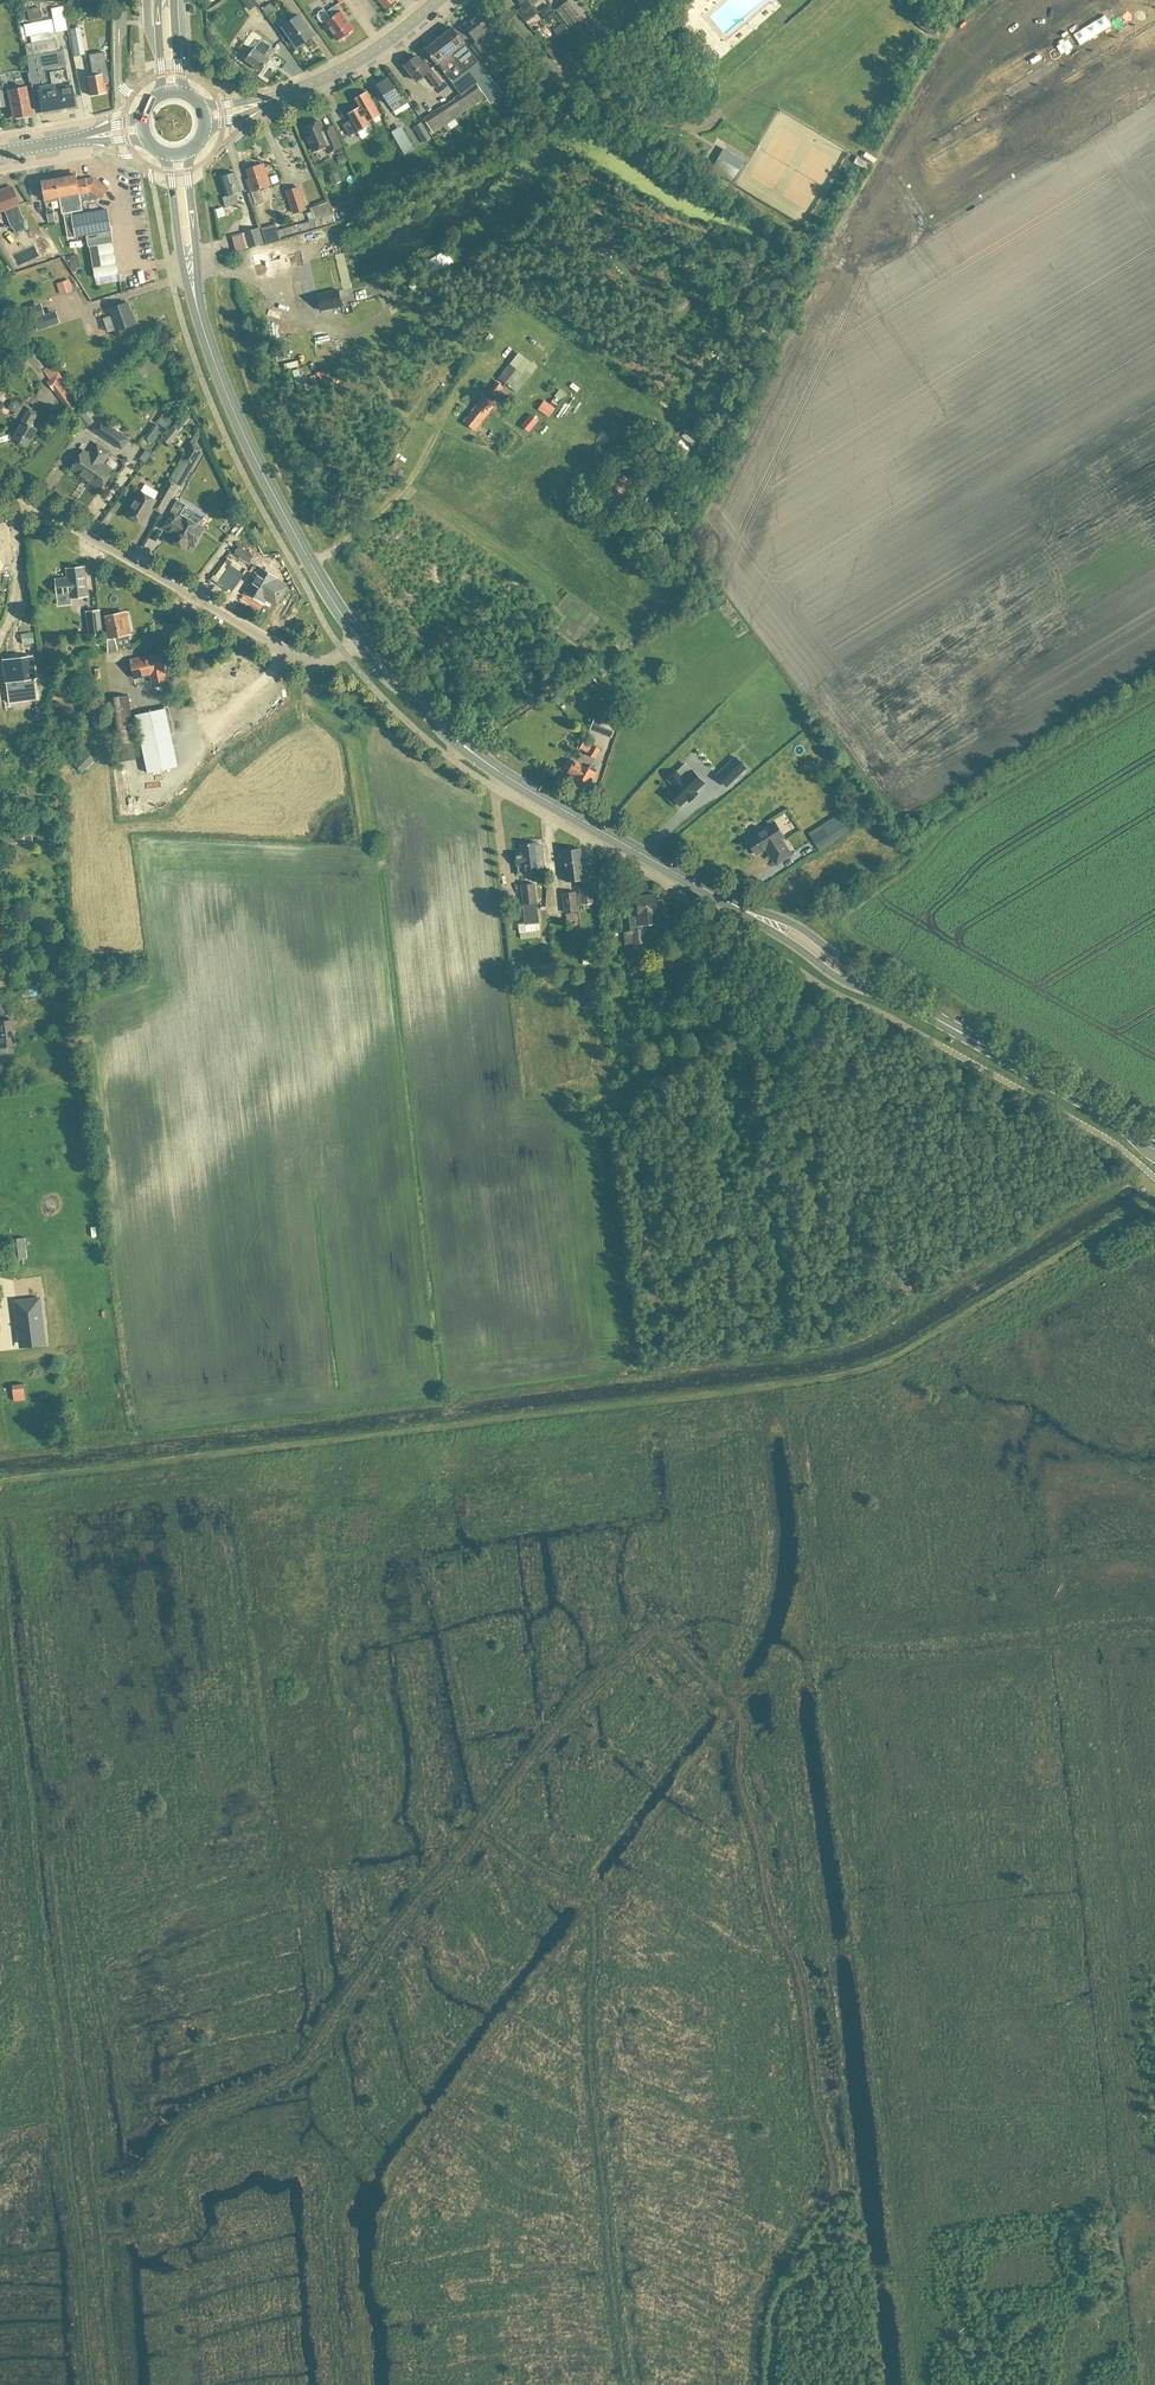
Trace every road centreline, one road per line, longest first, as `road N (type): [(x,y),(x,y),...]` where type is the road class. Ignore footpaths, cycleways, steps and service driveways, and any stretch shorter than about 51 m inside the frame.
road 1 (primary): [(1154,1144),(476,754),(402,690),(361,640)]
road 2 (residential): [(361,640),(305,661),(0,484)]
road 3 (primary): [(361,640),(258,463),(197,307)]
road 4 (tertiary): [(274,99),(361,59),(437,0)]
road 5 (primary): [(164,155),(178,249),(197,307)]
road 6 (primary): [(197,307),(188,152)]

